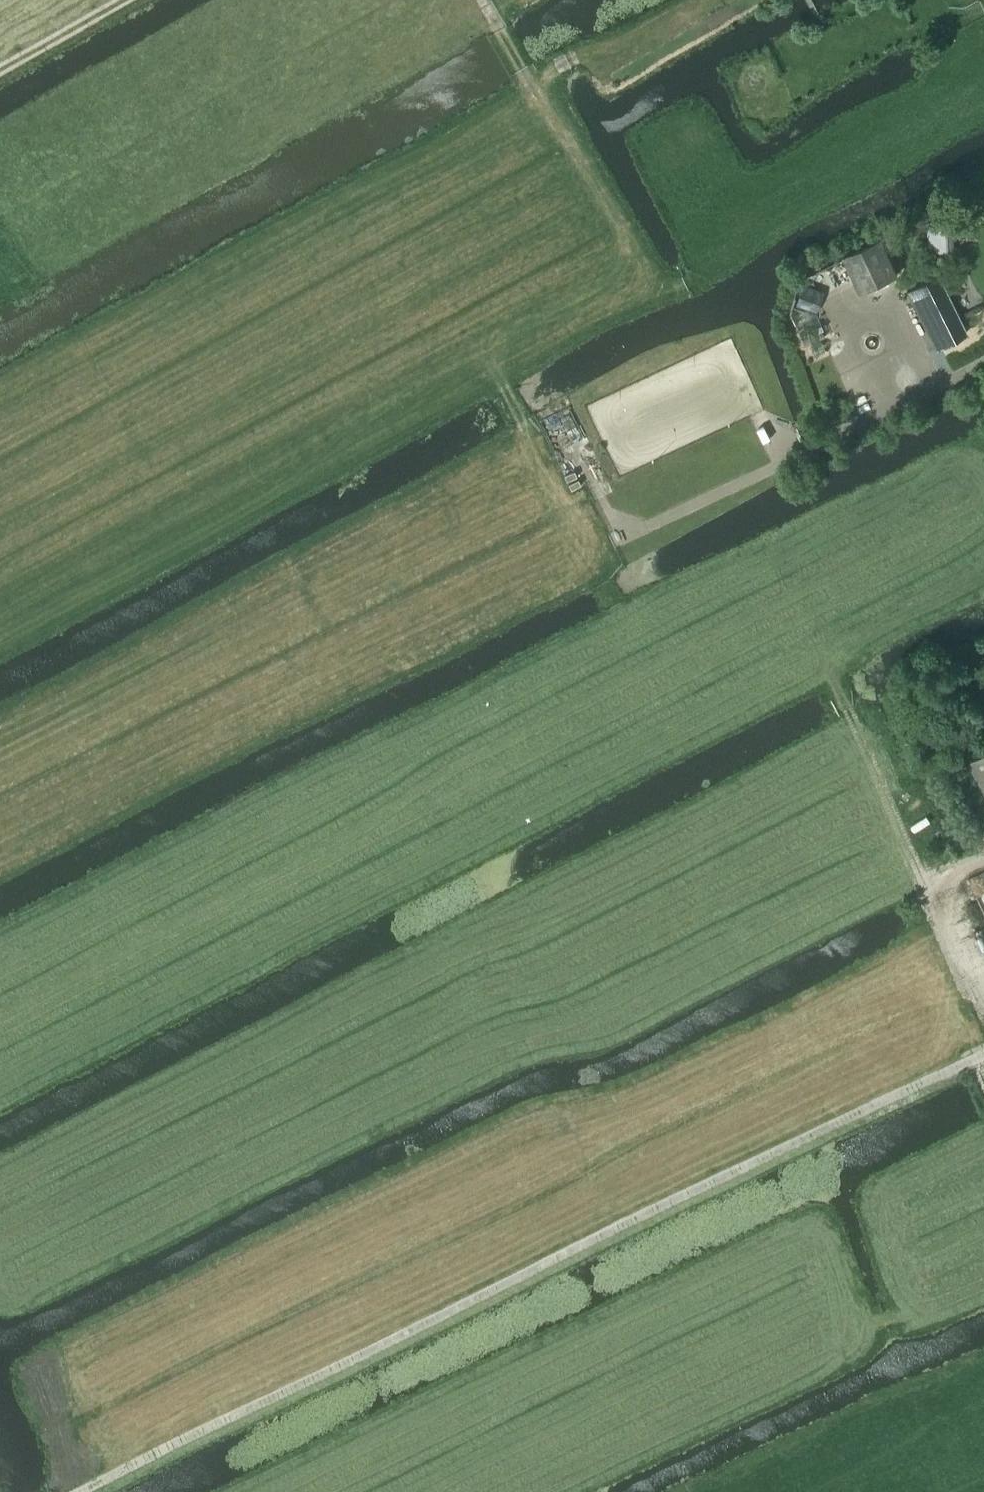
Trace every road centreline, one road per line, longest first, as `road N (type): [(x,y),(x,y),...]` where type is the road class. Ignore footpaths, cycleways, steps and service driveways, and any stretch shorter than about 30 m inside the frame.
road 1 (track): [(479,0),(603,198)]
road 2 (track): [(125,0),(0,71)]

